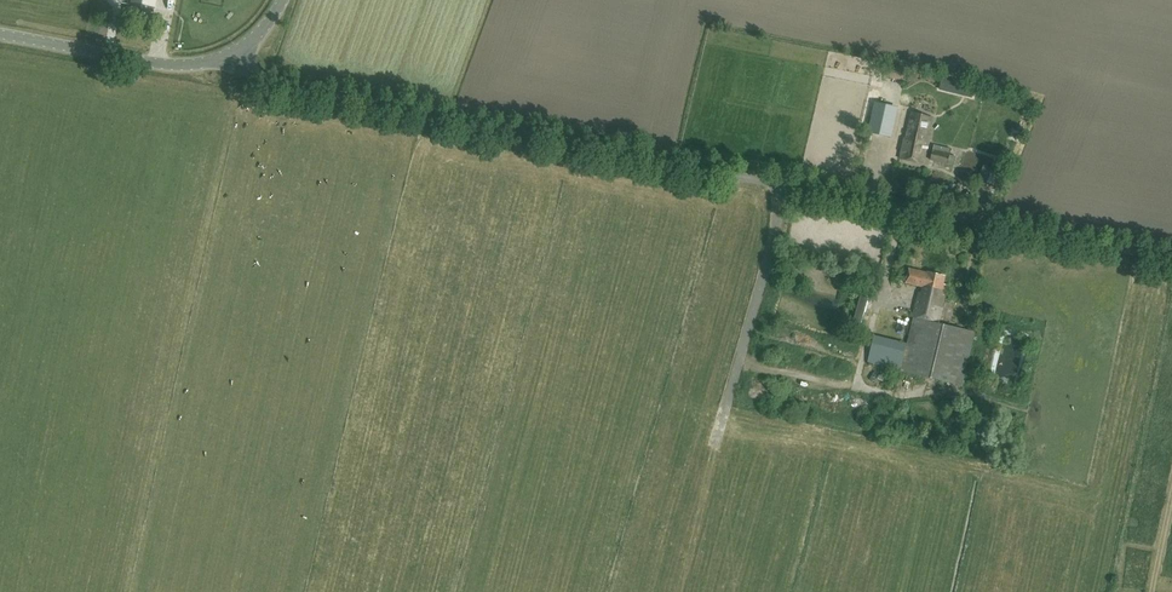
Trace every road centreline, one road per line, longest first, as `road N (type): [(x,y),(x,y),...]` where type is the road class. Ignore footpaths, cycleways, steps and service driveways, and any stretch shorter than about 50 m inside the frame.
road 1 (unclassified): [(787,185),(268,82),(234,54)]
road 2 (unclassified): [(670,591),(787,185)]
road 3 (unclassified): [(1171,259),(787,185)]
road 4 (tertiary): [(0,35),(162,64),(193,66),(234,54)]

